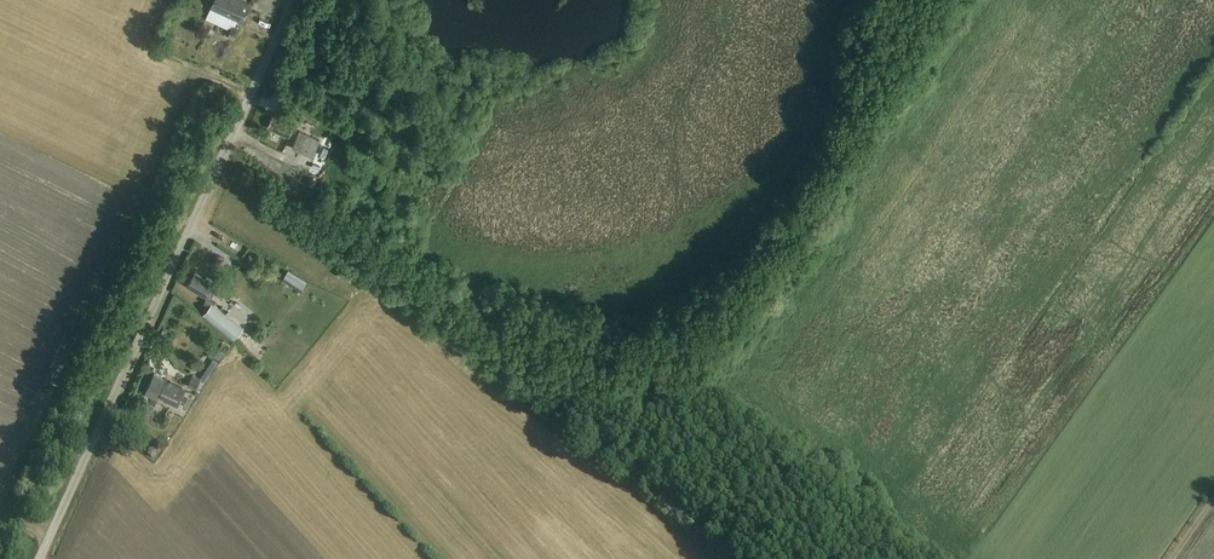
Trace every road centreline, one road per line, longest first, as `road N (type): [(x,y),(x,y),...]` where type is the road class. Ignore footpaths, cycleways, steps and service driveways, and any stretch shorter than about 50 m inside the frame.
road 1 (unclassified): [(38,558),(294,0)]

